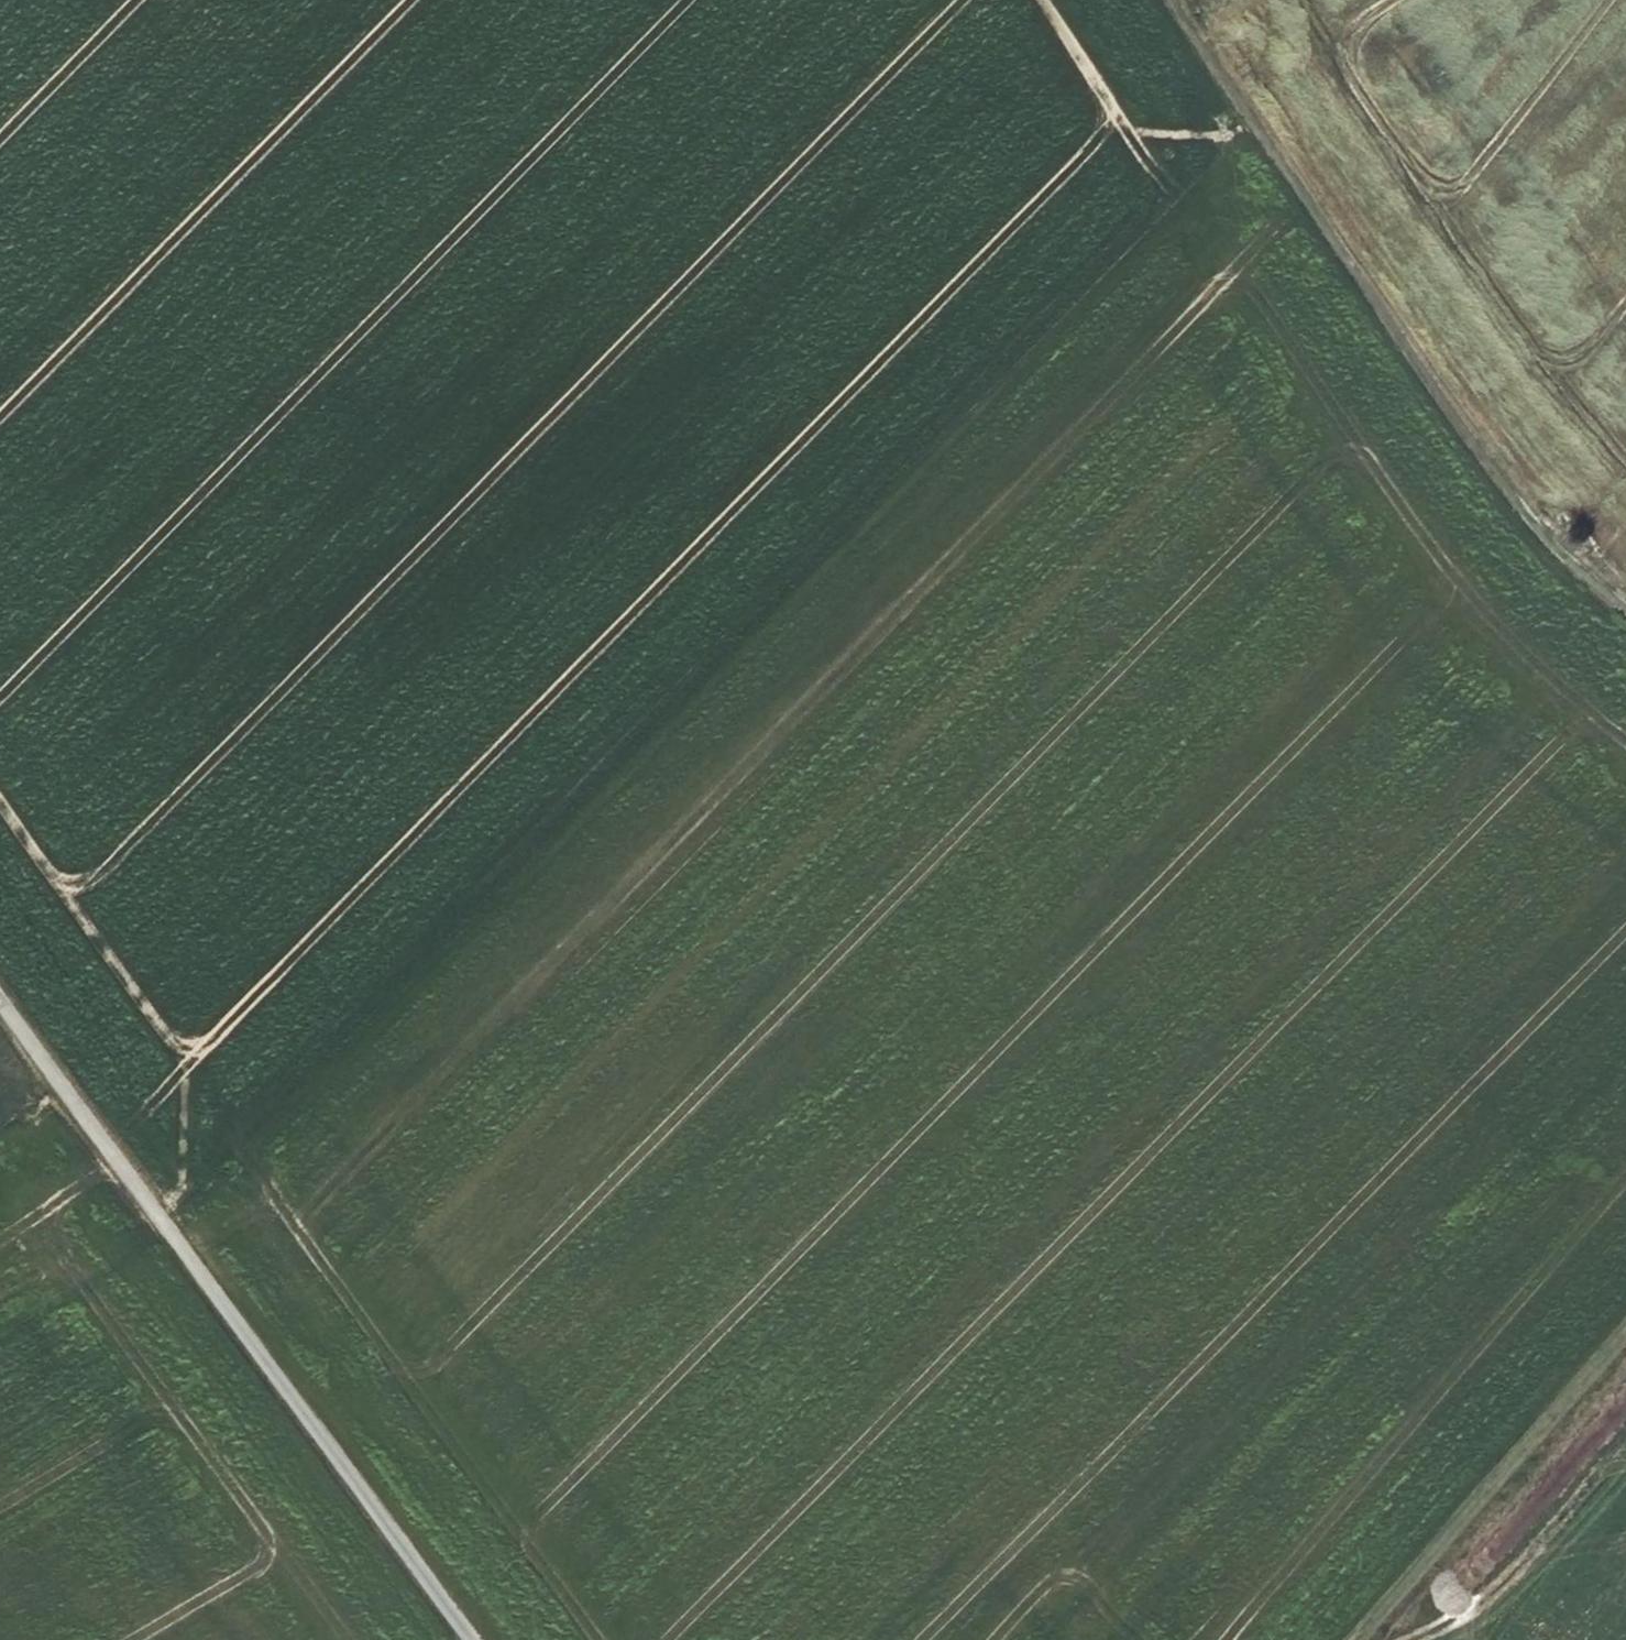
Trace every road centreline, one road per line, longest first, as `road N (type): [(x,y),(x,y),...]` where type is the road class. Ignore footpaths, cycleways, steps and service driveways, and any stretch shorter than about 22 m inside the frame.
road 1 (unclassified): [(473,1639),(0,1009)]
road 2 (track): [(1625,602),(1474,450),(1163,0)]
road 3 (track): [(1354,1639),(1625,1321)]

